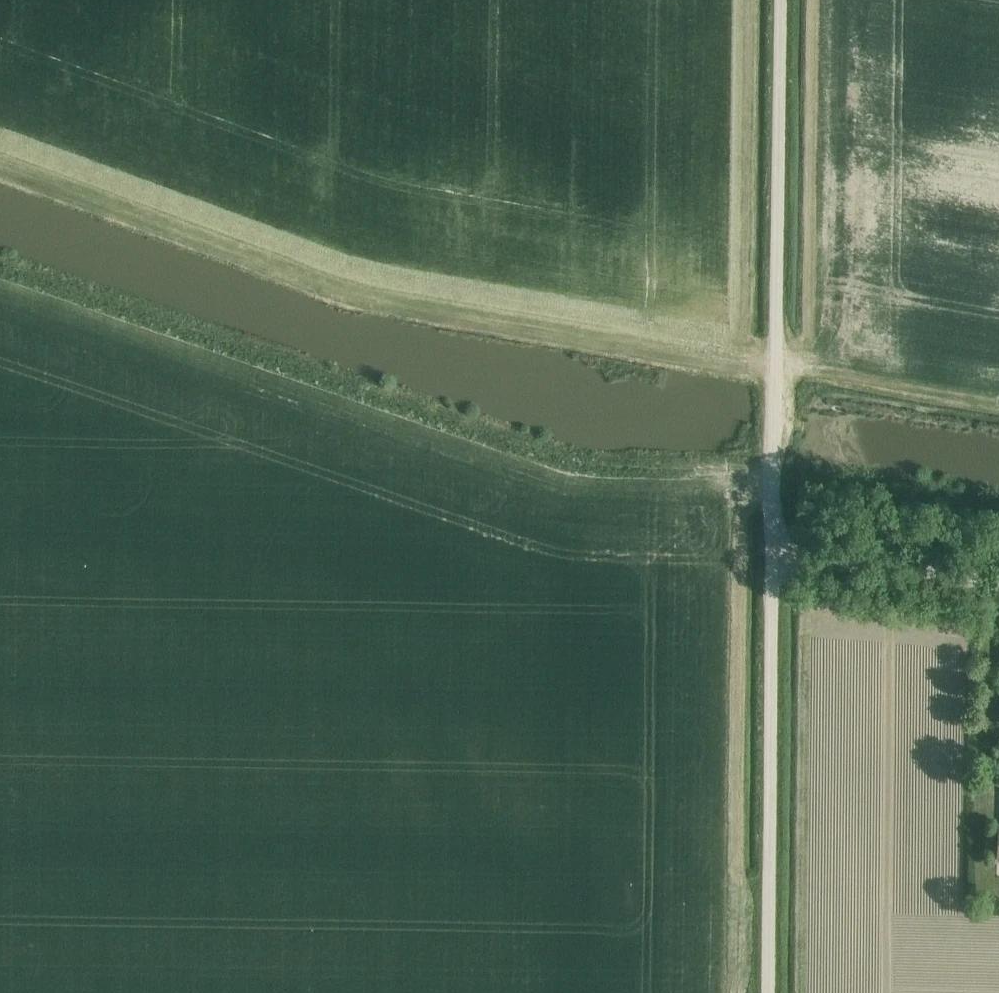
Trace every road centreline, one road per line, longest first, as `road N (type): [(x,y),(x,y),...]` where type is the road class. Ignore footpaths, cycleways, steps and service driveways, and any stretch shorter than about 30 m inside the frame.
road 1 (unclassified): [(766,992),(780,0)]
road 2 (track): [(998,408),(773,368)]

